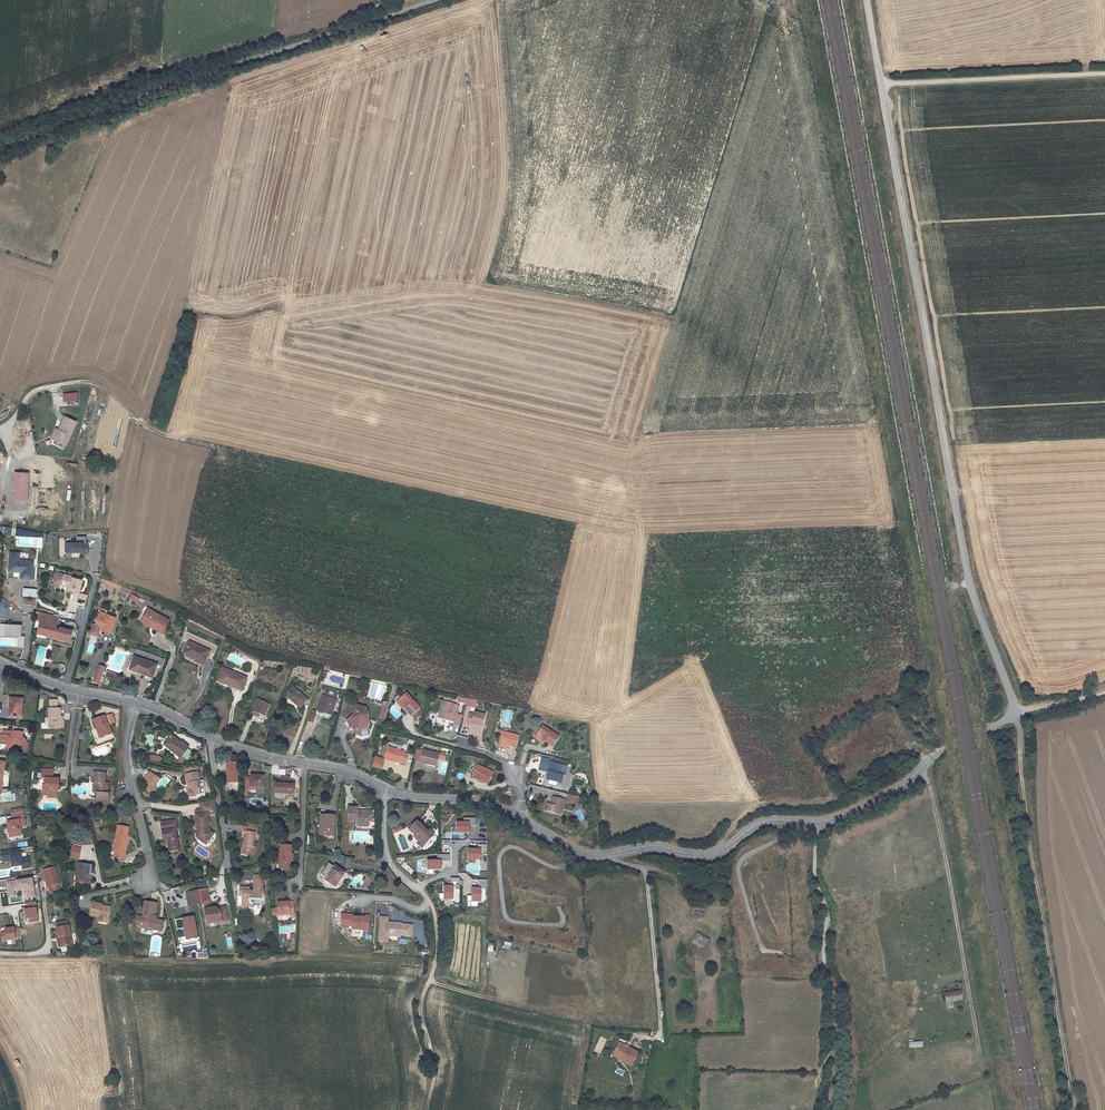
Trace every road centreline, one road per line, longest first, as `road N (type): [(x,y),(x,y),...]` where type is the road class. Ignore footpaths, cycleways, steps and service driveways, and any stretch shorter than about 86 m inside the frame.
road 1 (residential): [(135,703),(252,753),(343,769),(411,797),(487,803),(603,855),(660,844),(711,852),(755,824),(830,820),(1018,712)]
road 2 (unclassified): [(1018,712),(966,567),(866,0)]
road 3 (unclassified): [(431,0),(0,152)]
road 4 (track): [(881,83),(1104,76)]
road 5 (track): [(428,901),(437,944),(423,1000),(437,1067),(429,1109)]
road 6 (residential): [(135,703),(126,757),(150,864),(144,882)]
road 7 (track): [(828,1109),(828,949)]
road 8 (track): [(68,383),(96,384),(144,427),(202,443)]
road 9 (residential): [(0,662),(135,703)]
road 10 (track): [(821,821),(828,949)]

